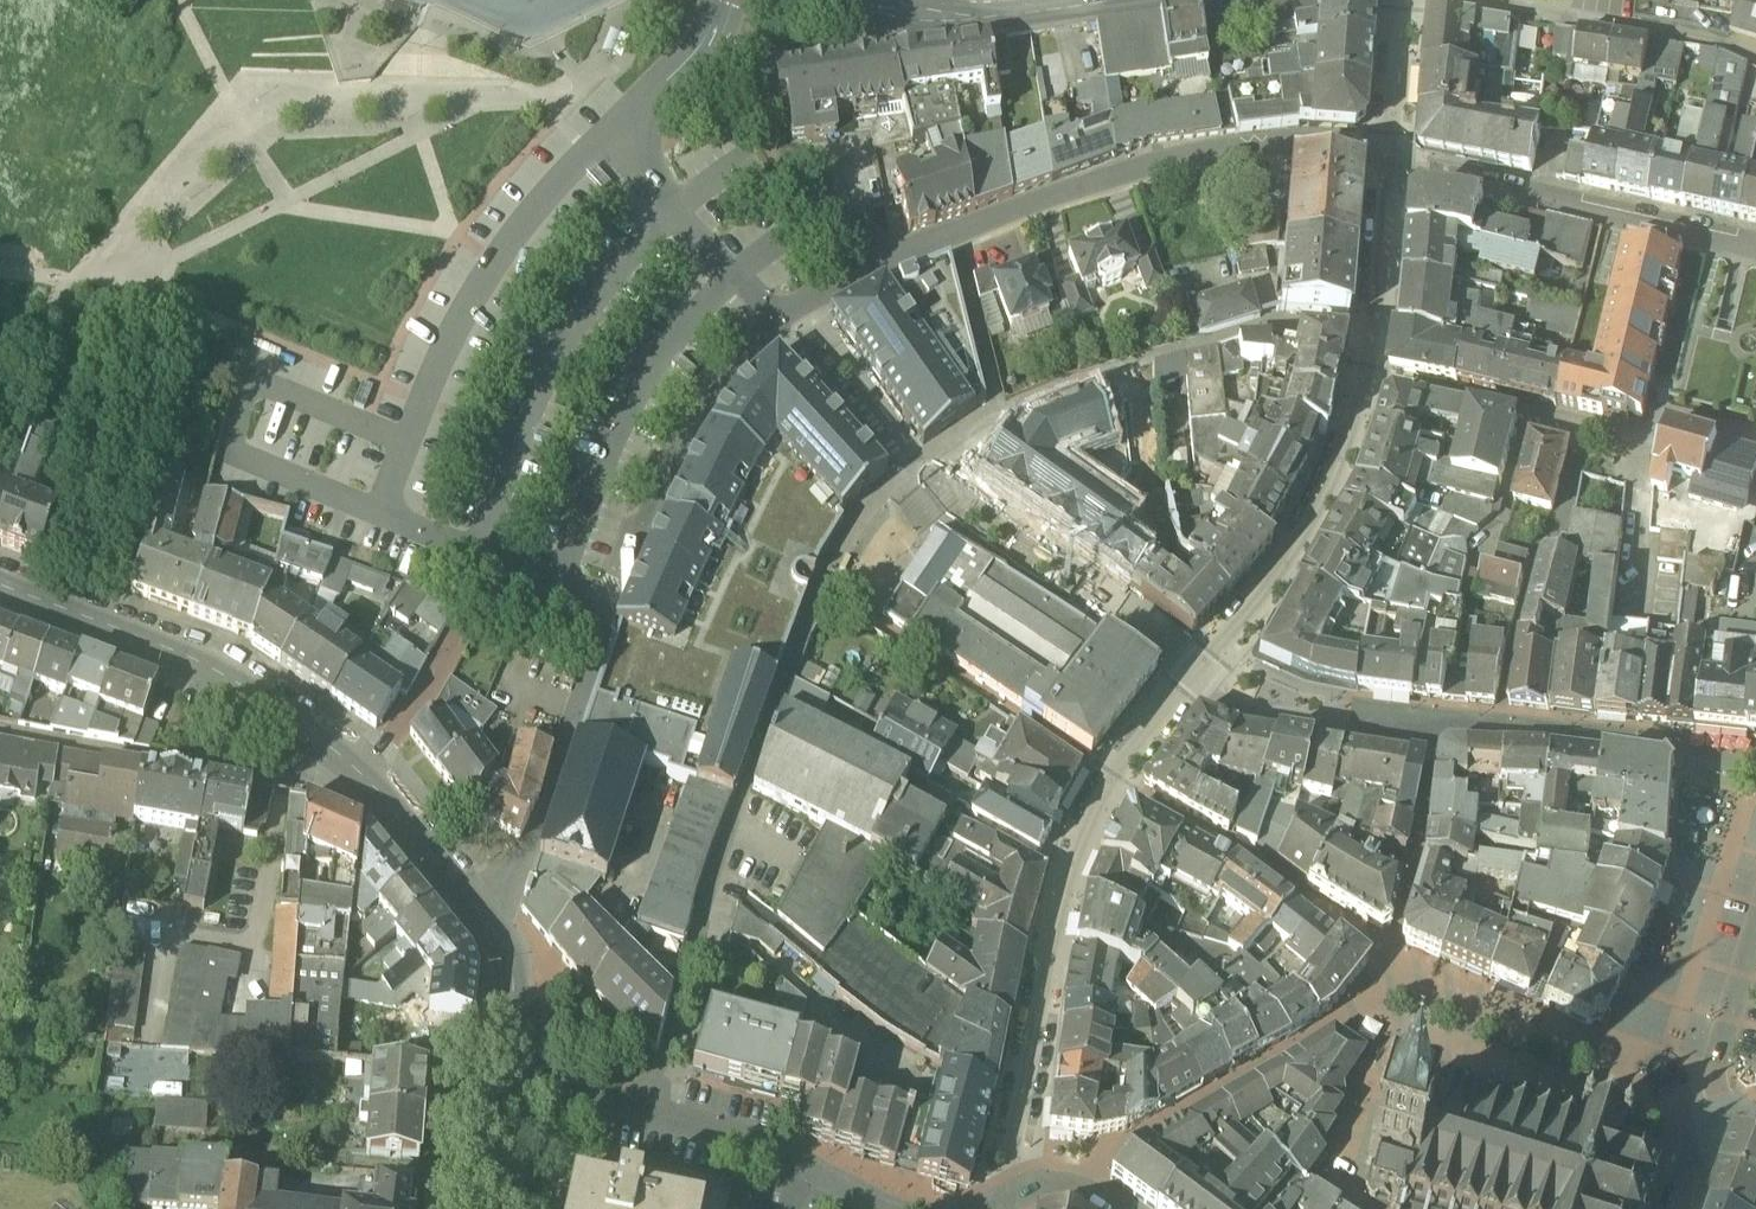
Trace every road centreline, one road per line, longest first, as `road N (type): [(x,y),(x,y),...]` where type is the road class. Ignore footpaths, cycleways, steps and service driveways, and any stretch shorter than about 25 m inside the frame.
road 1 (residential): [(1376,333),(1346,460),(1289,566),(1112,781),(1069,882),(1014,1194)]
road 2 (unclassified): [(740,799),(821,588),(850,535),(907,469),(999,414)]
road 3 (residential): [(956,238),(1152,168),(1244,149),(1320,148),(1398,162)]
road 4 (residential): [(615,605),(479,552),(467,612),(419,704),(358,771)]
road 5 (unclassified): [(725,0),(642,127),(649,165),(780,321)]
road 6 (unclassified): [(999,414),(1277,326),(1376,333)]
road 7 (secondary): [(0,583),(234,684),(329,751)]
road 8 (residential): [(1398,162),(1755,252)]
road 9 (residential): [(495,937),(615,605)]
road 10 (residential): [(0,729),(243,773),(329,751)]
road 11 (residential): [(615,605),(708,409),(780,321)]
road 12 (residential): [(652,1114),(695,934),(740,799)]
road 13 (unclassified): [(1500,734),(1542,547),(1561,520),(1589,431)]
road 14 (residential): [(652,1114),(755,1141),(874,1205),(901,1208)]
road 15 (residential): [(1755,58),(1512,11)]
road 16 (secondary): [(358,771),(495,937)]
road 17 (residential): [(780,321),(838,284),(956,238)]
road 18 (residential): [(1755,446),(1668,421),(1646,445),(1589,431)]
road 19 (unclassified): [(999,414),(956,238)]
road 20 (secondary): [(934,22),(1108,0)]
road 21 (residential): [(1398,162),(1376,333)]
road 22 (secondary): [(495,937),(513,967),(515,1023),(503,1088)]
road 23 (residential): [(1681,1208),(1719,1100),(1755,1114)]
road 24 (residential): [(503,1088),(652,1114)]
road 25 (secondary): [(503,1088),(489,1208)]

